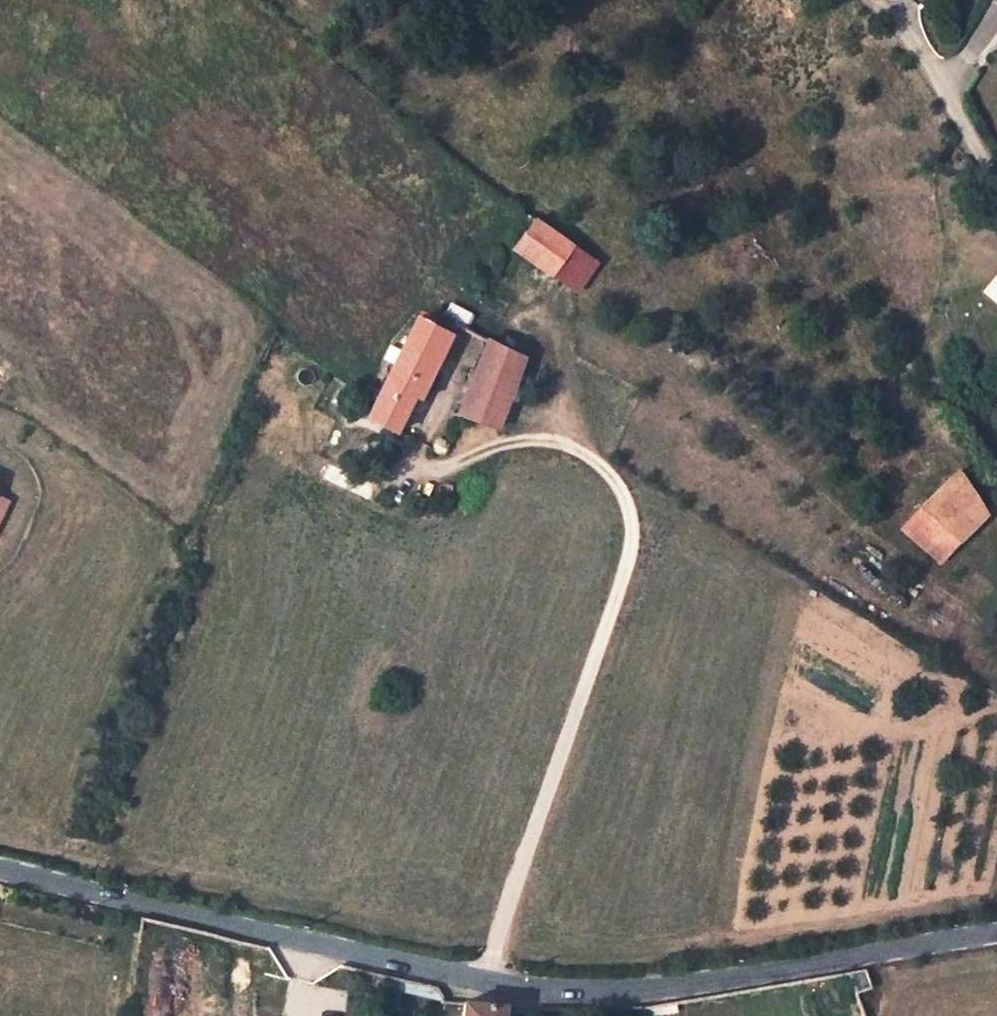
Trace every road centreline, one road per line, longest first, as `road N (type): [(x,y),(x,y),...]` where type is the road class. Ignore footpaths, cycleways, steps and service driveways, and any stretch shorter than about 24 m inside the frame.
road 1 (tertiary): [(0,870),(485,983),(587,992),(996,931)]
road 2 (residential): [(996,178),(897,19)]

